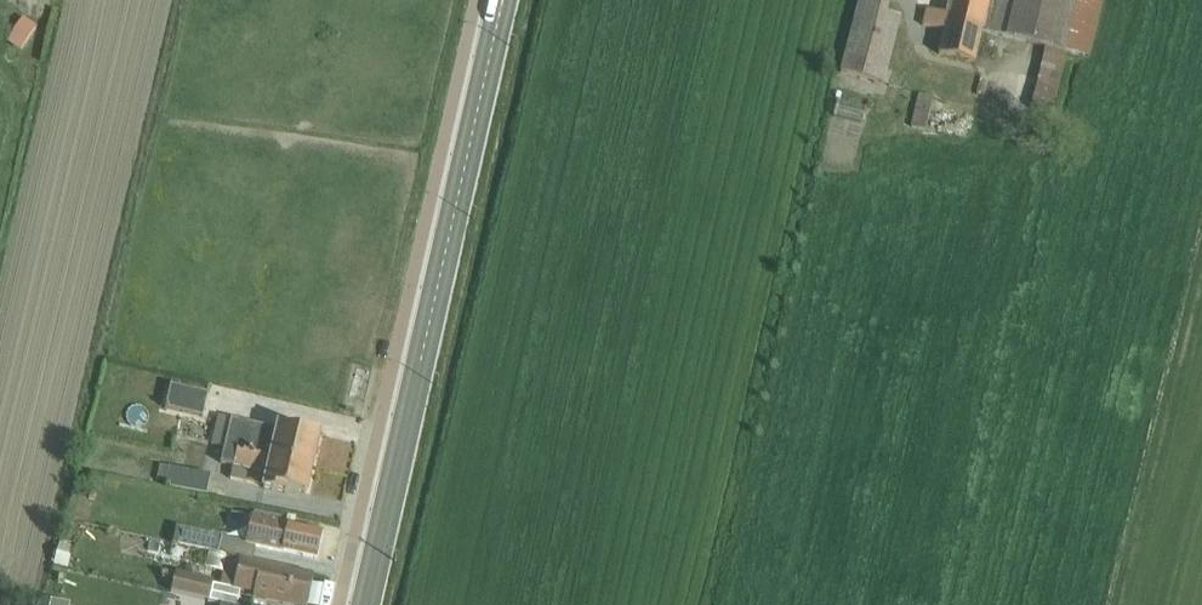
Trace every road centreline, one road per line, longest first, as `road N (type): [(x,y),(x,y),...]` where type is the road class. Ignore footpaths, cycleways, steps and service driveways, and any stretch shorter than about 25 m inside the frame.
road 1 (secondary): [(369,604),(504,0)]

